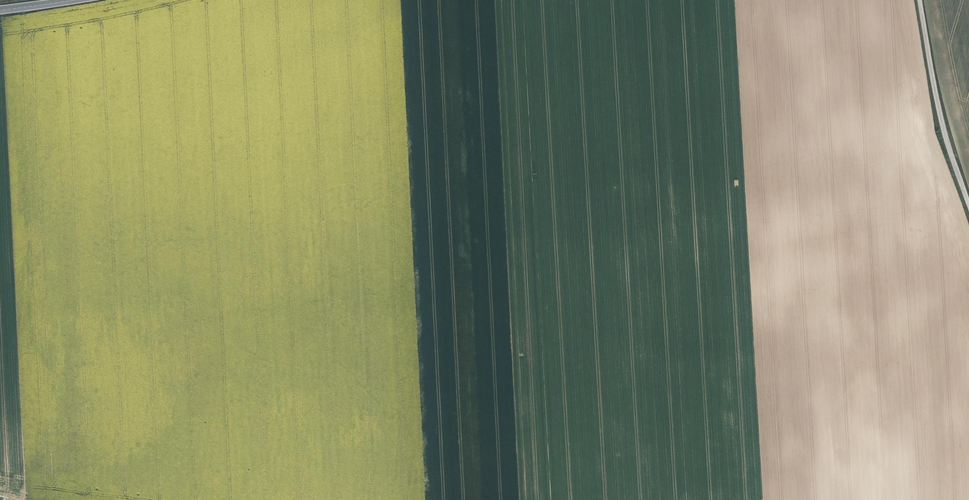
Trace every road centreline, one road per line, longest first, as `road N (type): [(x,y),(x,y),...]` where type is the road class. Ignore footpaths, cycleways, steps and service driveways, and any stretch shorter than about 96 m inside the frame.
road 1 (unclassified): [(920,0),(941,118),(968,208)]

